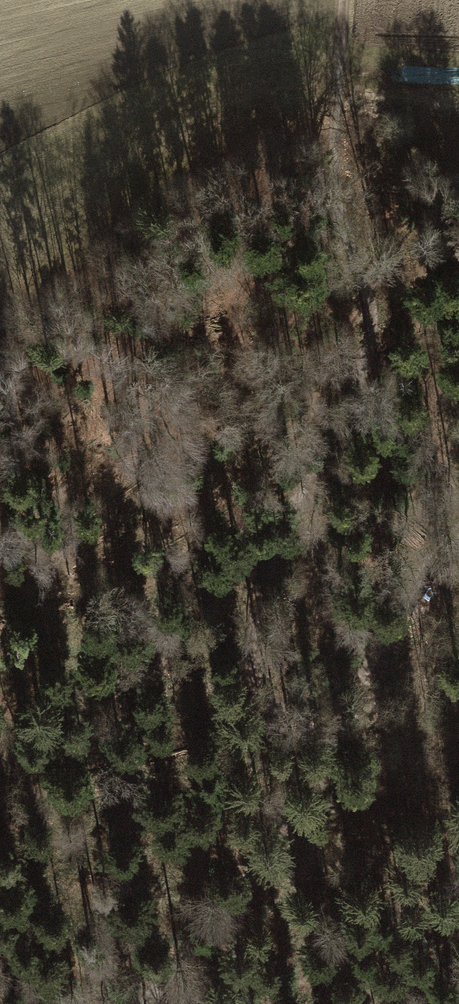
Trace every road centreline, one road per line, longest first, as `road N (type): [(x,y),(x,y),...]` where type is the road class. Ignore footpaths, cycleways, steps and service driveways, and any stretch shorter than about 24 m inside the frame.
road 1 (track): [(337,132),(349,221),(374,304),(370,352),(257,598),(252,663),(286,715),(342,735)]
road 2 (track): [(458,526),(386,620),(342,735),(298,818),(145,1003)]
road 3 (track): [(337,132),(347,0)]

